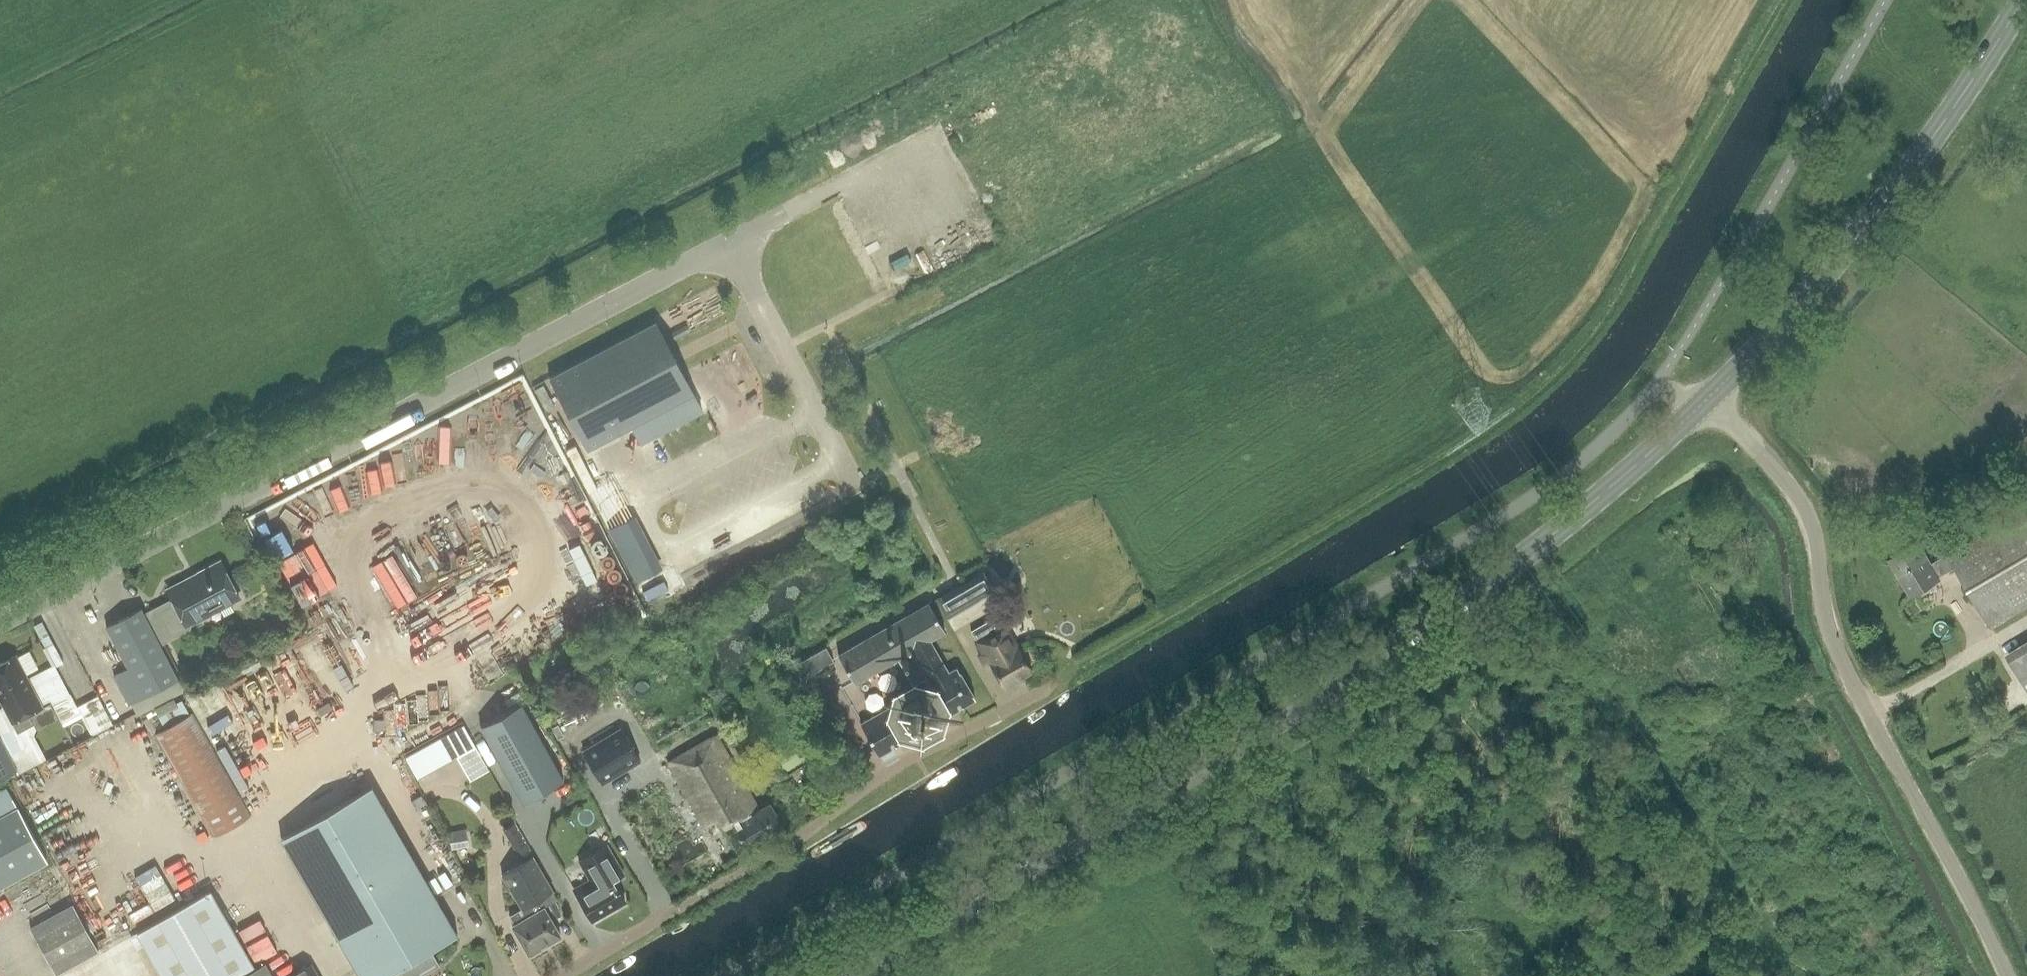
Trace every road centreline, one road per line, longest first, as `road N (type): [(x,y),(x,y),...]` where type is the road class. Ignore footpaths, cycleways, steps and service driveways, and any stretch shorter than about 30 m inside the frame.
road 1 (primary): [(845,975),(1417,636),(1532,552),(1805,303),(1917,157),(2021,0)]
road 2 (unclassified): [(0,621),(730,245)]
road 3 (track): [(2007,975),(1834,644),(1804,506),(1707,399)]
road 4 (unclassified): [(730,245),(888,166),(939,268)]
road 5 (unclassified): [(730,245),(818,416)]
road 6 (unclassified): [(563,975),(667,915)]

